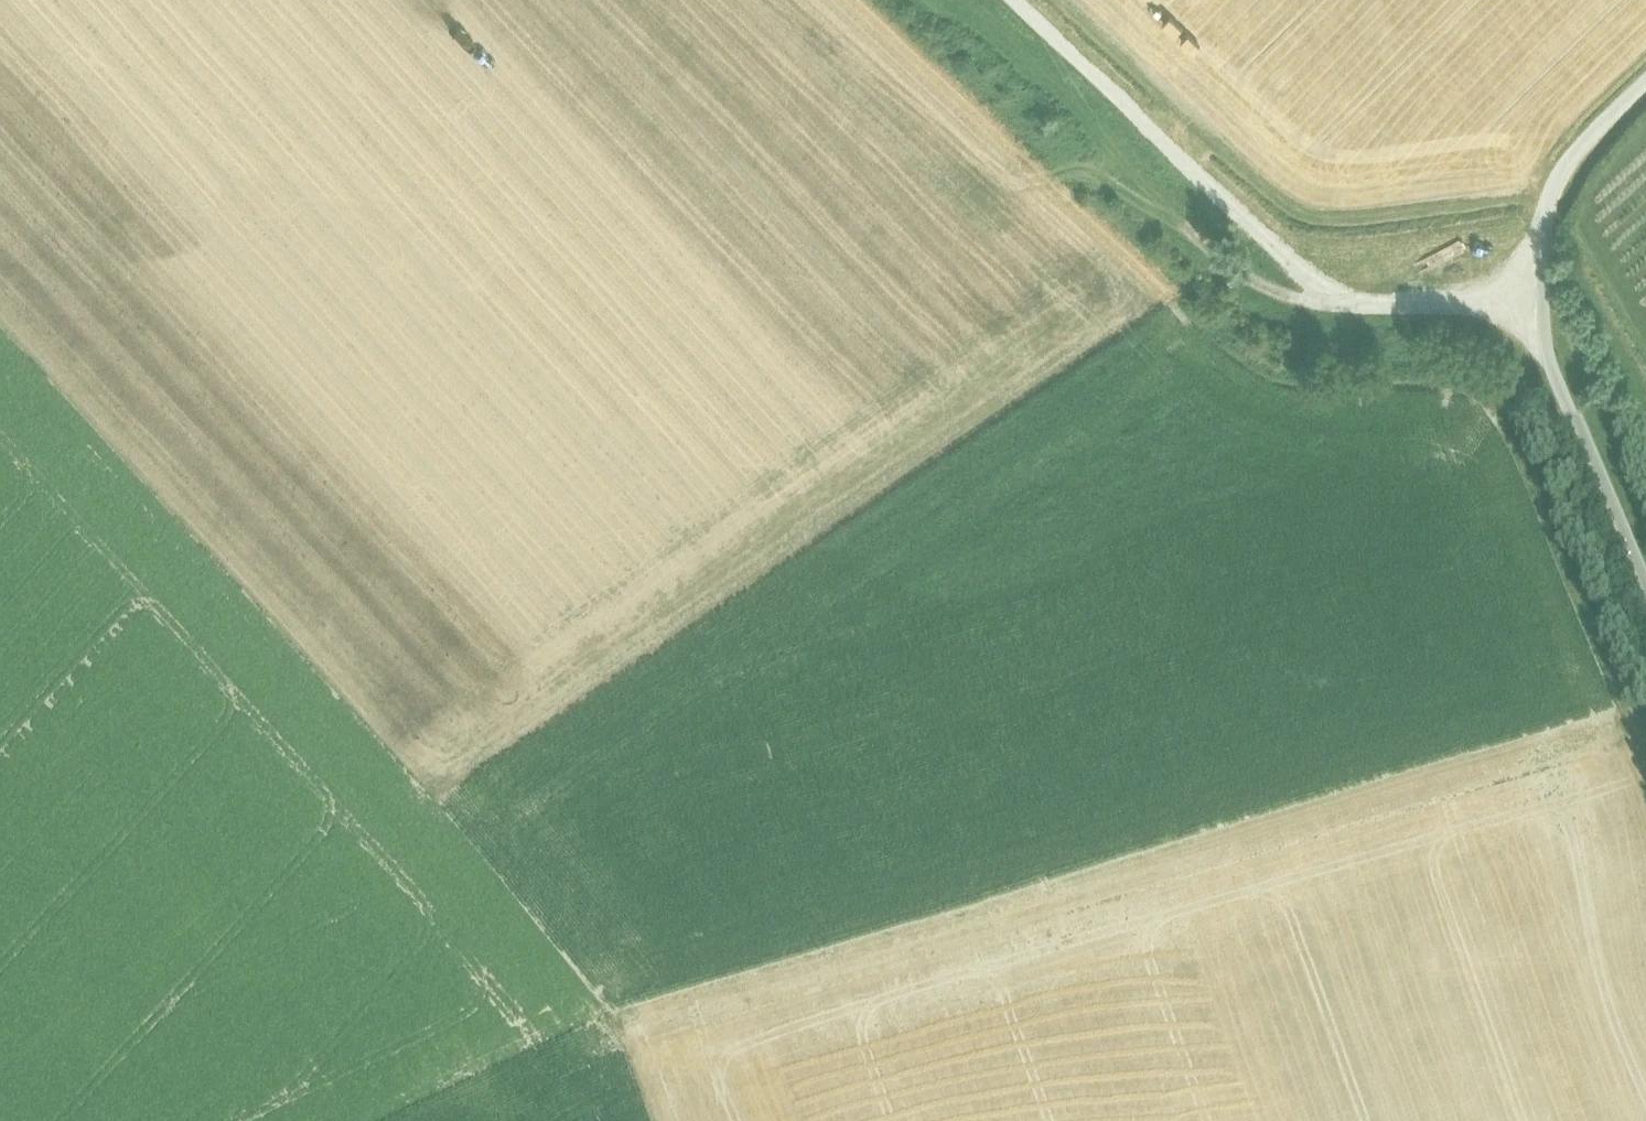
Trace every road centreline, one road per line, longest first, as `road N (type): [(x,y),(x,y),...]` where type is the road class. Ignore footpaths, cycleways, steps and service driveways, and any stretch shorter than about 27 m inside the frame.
road 1 (unclassified): [(1533,304),(1351,297),(1308,279),(1010,0)]
road 2 (track): [(1351,297),(1314,298),(1262,281),(1186,222),(1106,180),(1061,174)]
road 3 (unclassified): [(1533,304),(1645,587)]
road 4 (unclassified): [(1645,80),(1585,138),(1558,182),(1541,226),(1533,304)]

